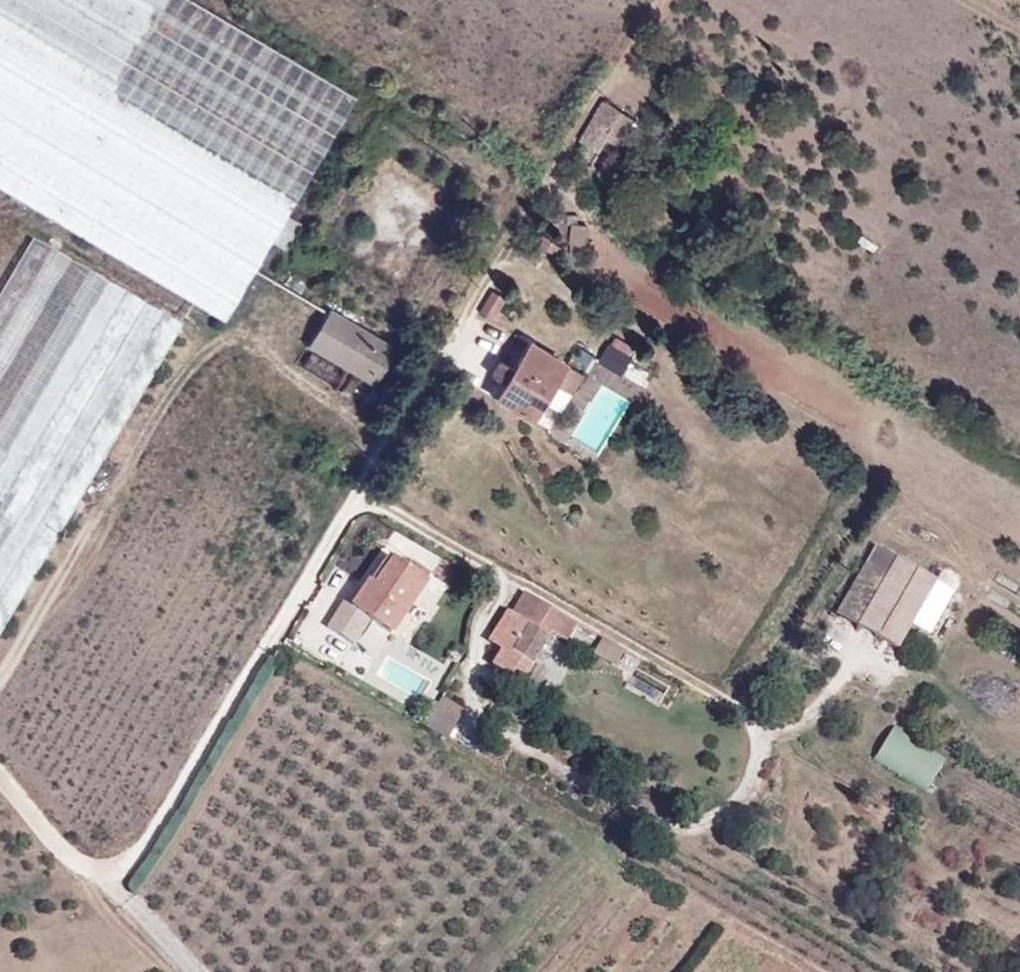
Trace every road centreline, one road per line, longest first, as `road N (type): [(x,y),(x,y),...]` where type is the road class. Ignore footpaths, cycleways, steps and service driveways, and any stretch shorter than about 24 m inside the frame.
road 1 (track): [(0,771),(82,864),(127,864),(416,418)]
road 2 (track): [(82,864),(171,971)]

